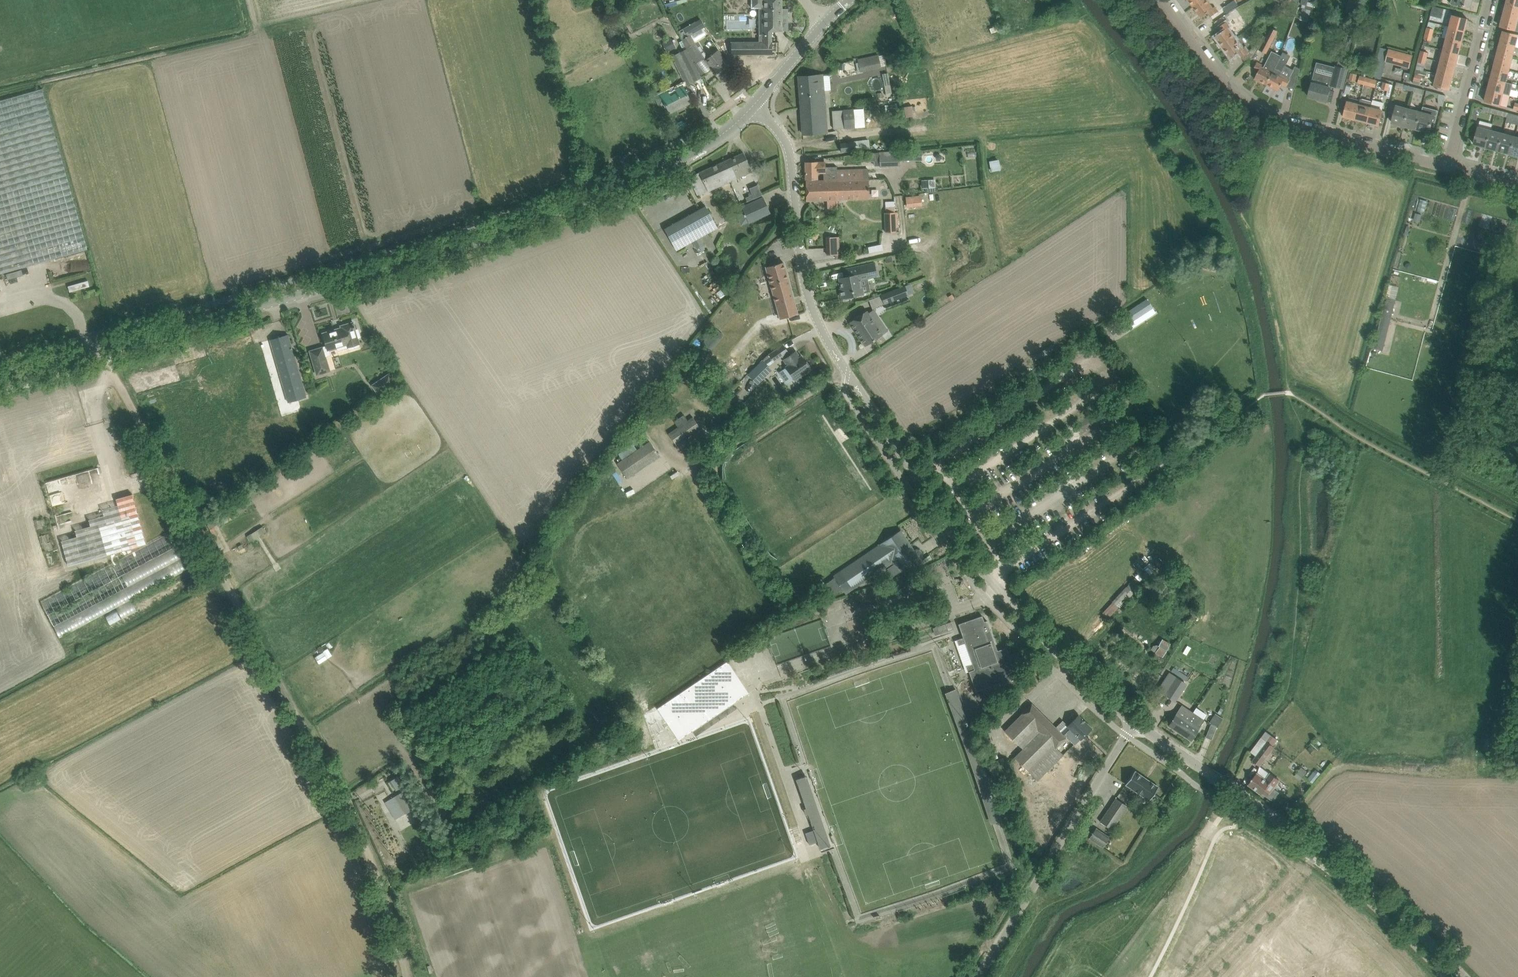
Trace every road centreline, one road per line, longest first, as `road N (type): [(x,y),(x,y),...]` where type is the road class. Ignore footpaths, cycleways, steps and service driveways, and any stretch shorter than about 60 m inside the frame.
road 1 (unclassified): [(100,350),(514,229),(697,152),(756,106)]
road 2 (unclassified): [(362,838),(100,350)]
road 3 (unclassified): [(846,372),(994,581),(1134,724)]
road 4 (residential): [(1160,0),(1244,101),(1445,162)]
road 5 (unclassified): [(1463,976),(1357,877),(1210,774)]
road 6 (unclassified): [(975,976),(1134,724)]
road 7 (unclassified): [(846,372),(811,303),(788,148),(756,106)]
road 8 (residential): [(1445,162),(1488,0)]
road 9 (track): [(401,976),(362,838)]

